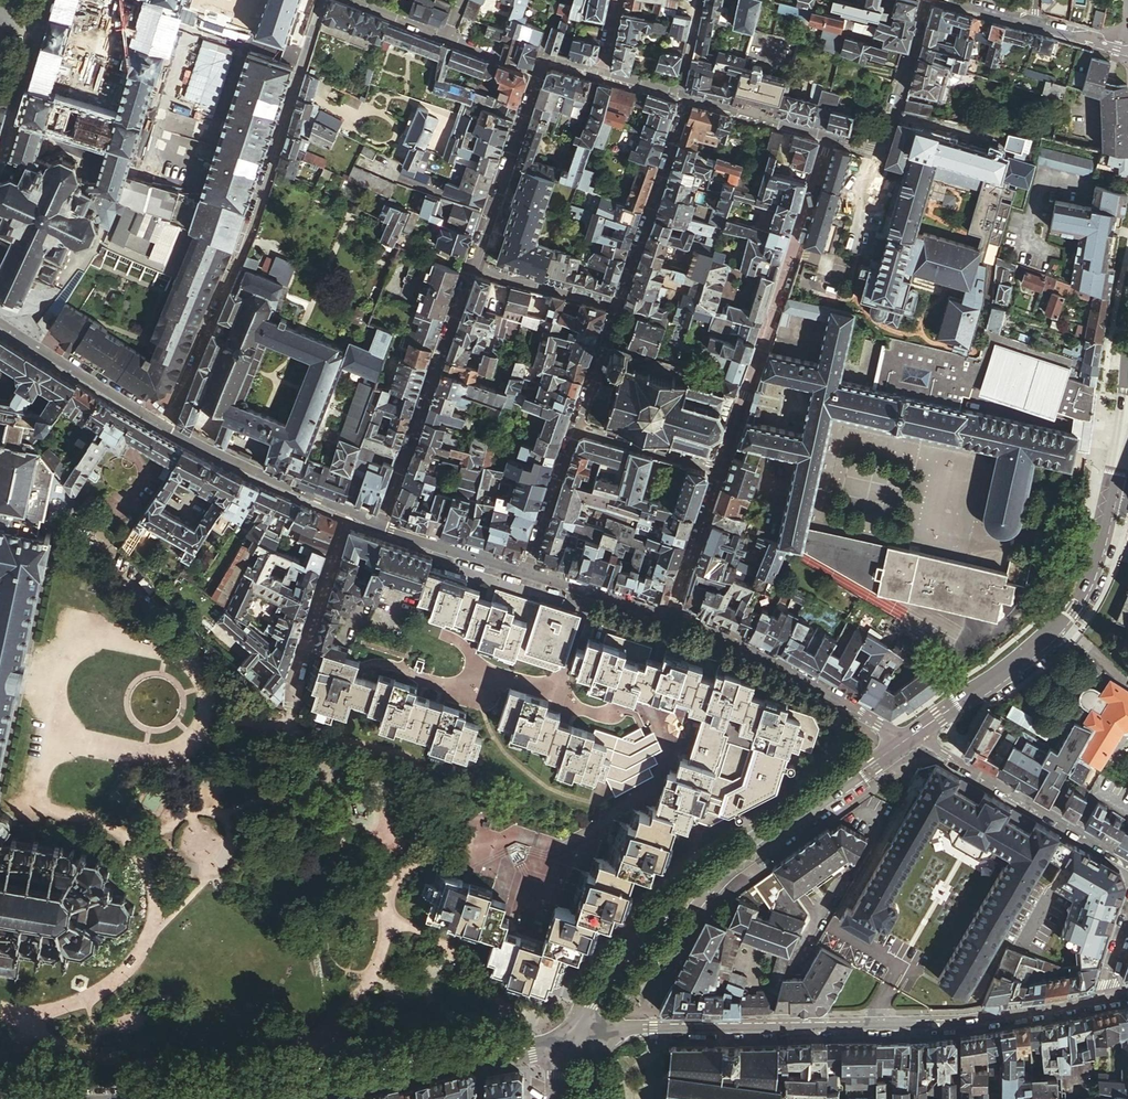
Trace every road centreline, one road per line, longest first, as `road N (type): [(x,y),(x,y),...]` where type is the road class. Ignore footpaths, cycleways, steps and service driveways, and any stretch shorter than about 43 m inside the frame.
road 1 (tertiary): [(616,1029),(935,1023),(1100,1000)]
road 2 (tertiary): [(105,1098),(262,1096),(572,1036)]
road 3 (residential): [(320,0),(238,252),(169,427)]
road 4 (tertiary): [(1127,405),(1100,537),(1070,606),(1033,653),(912,736)]
road 5 (residential): [(720,472),(827,139)]
road 6 (residential): [(469,264),(382,523)]
road 7 (residential): [(905,741),(667,620)]
road 8 (residential): [(1127,862),(912,736)]
road 9 (residential): [(382,523),(169,427)]
road 10 (tertiary): [(905,741),(724,872)]
road 11 (residential): [(827,139),(876,151),(926,0)]
road 12 (residential): [(533,75),(469,264)]
road 13 (tertiary): [(616,1029),(724,872)]
road 14 (tertiary): [(724,872),(674,897),(639,928),(590,999)]
road 15 (residential): [(667,620),(720,472)]
road 16 (residential): [(720,472),(571,428)]
road 17 (residential): [(169,427),(38,347)]
road 18 (residential): [(526,574),(571,428)]
road 19 (residential): [(526,574),(382,523)]
road 20 (residential): [(613,308),(469,264)]
road 21 (residential): [(667,620),(526,574)]
road 22 (residential): [(686,98),(827,139)]
road 23 (residential): [(643,220),(686,98)]
road 24 (unclassified): [(33,29),(0,154)]
road 25 (track): [(378,229),(309,201),(288,251)]
road 26 (track): [(351,215),(301,332)]
road 27 (residential): [(571,428),(613,308)]

